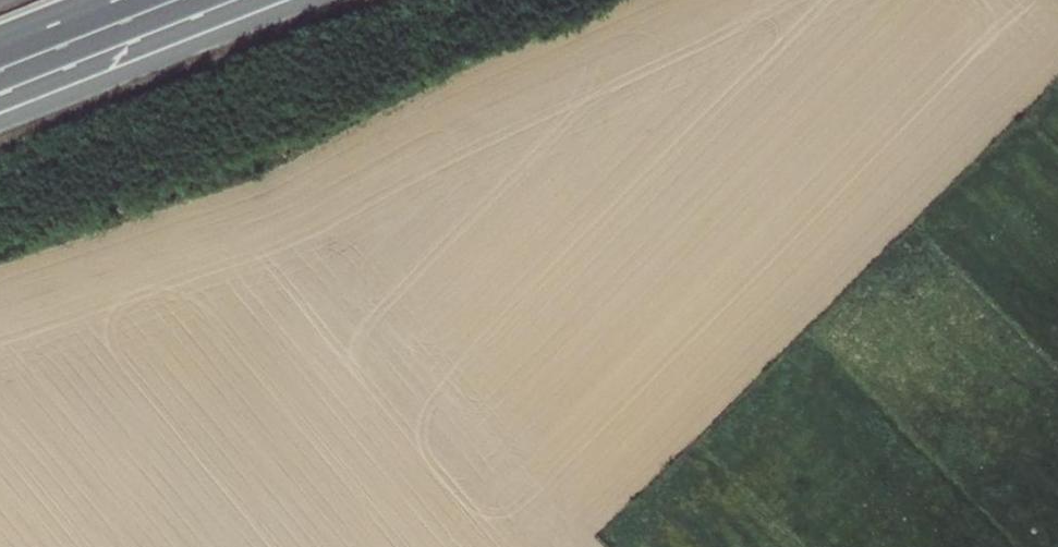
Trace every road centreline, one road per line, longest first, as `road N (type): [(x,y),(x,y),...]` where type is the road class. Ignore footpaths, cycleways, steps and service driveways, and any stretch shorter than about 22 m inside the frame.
road 1 (motorway): [(0,46),(115,0)]

